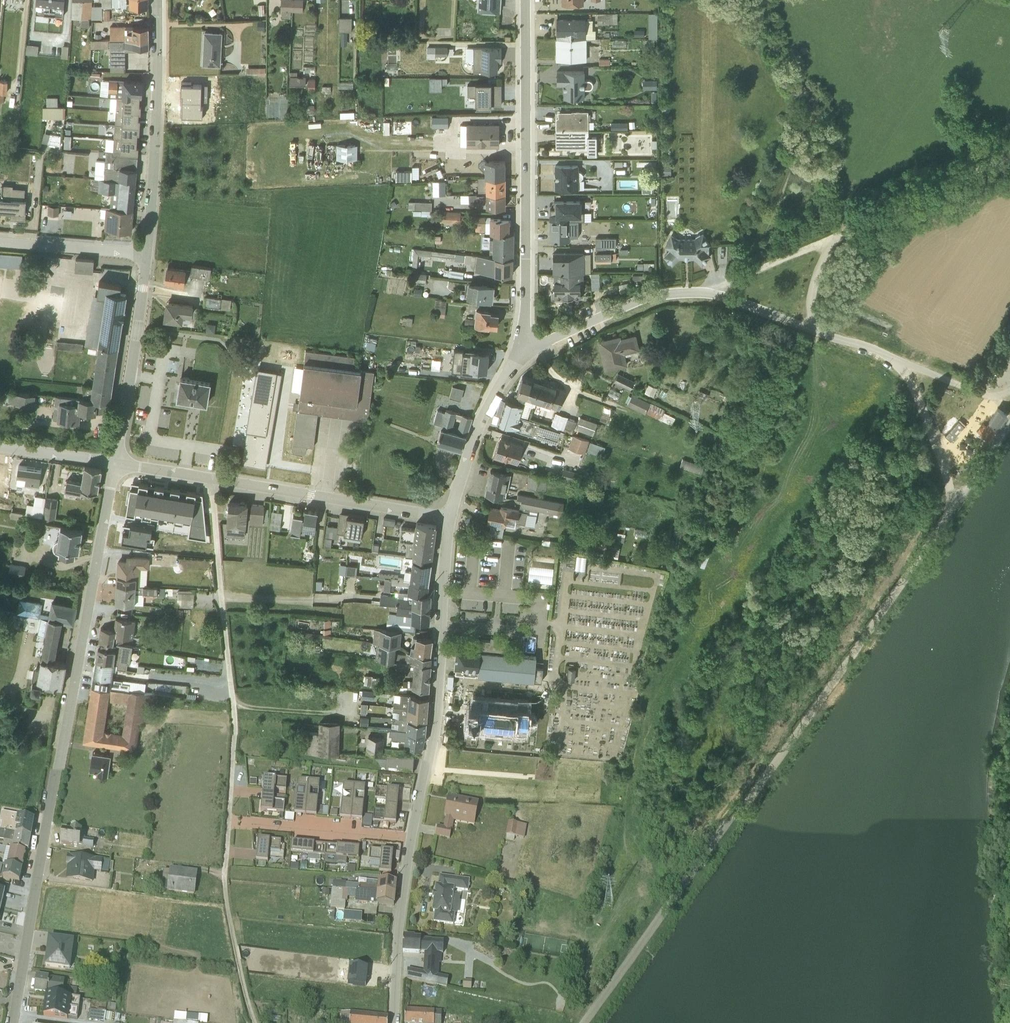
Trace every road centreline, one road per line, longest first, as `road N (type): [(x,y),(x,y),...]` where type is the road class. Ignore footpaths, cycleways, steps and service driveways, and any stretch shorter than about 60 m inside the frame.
road 1 (residential): [(14,1022),(117,456)]
road 2 (residential): [(227,828),(234,720),(212,475)]
road 3 (track): [(576,1022),(587,1010),(595,953),(614,925),(627,792),(659,696)]
road 4 (residential): [(525,342),(525,0)]
road 5 (residential): [(448,511),(432,739),(411,846)]
road 6 (unclassified): [(1009,149),(835,230),(811,282),(811,320)]
road 7 (residential): [(147,247),(156,0)]
road 8 (residential): [(212,475),(448,511)]
road 9 (unclassified): [(1009,388),(975,389),(811,320)]
road 10 (residential): [(117,456),(147,247)]
road 11 (residential): [(716,289),(642,294),(525,342)]
road 12 (residential): [(253,1022),(225,904),(227,828)]
road 13 (residential): [(525,342),(480,411),(448,511)]
road 14 (residential): [(411,846),(227,828)]
road 15 (residential): [(411,846),(393,1022)]
road 16 (residential): [(147,247),(0,236)]
road 17 (track): [(716,289),(835,230)]

